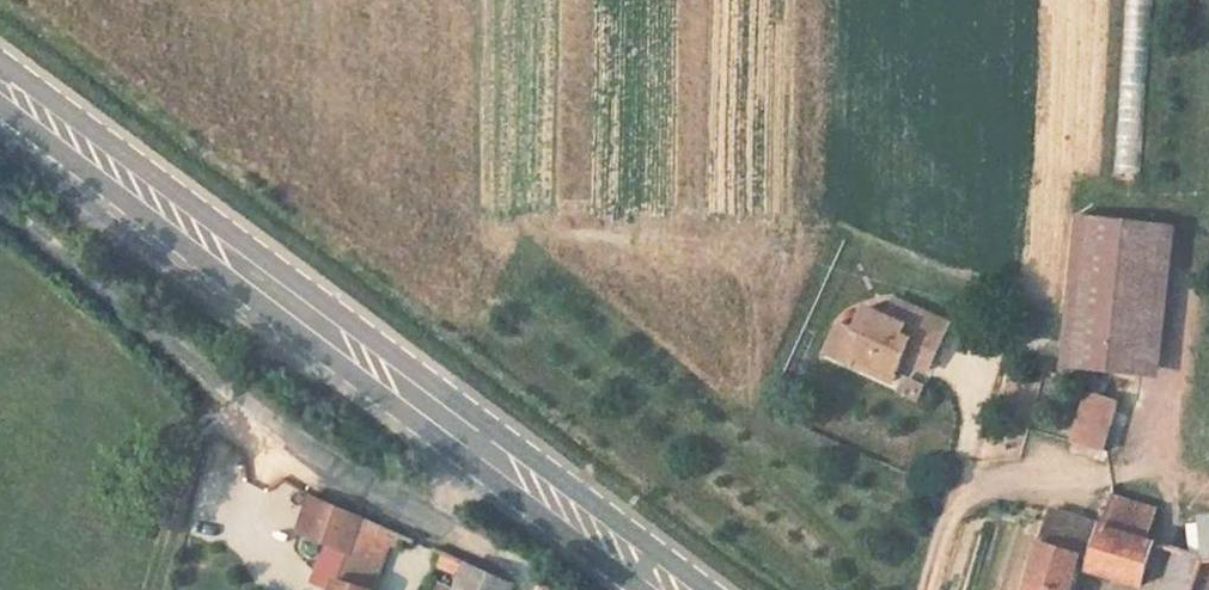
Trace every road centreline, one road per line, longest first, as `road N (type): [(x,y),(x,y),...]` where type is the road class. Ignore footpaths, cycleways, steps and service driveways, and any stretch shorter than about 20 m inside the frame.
road 1 (primary): [(0,86),(666,589)]

